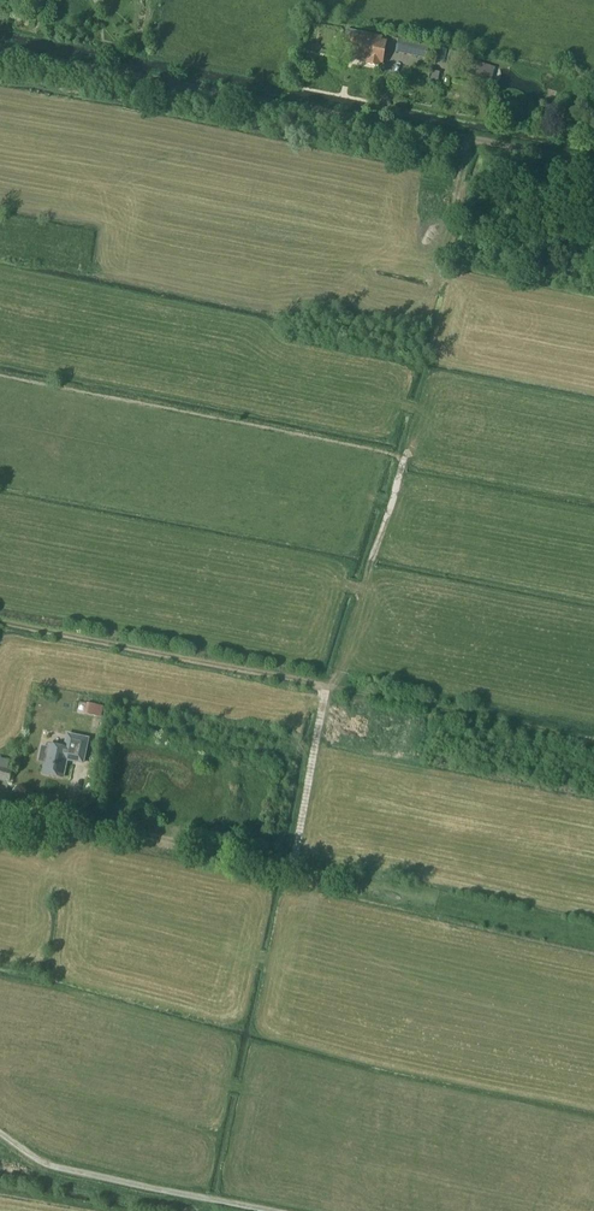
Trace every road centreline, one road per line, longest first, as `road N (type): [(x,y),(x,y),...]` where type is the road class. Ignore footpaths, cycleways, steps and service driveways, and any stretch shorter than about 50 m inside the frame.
road 1 (track): [(0,50),(593,163)]
road 2 (unclassified): [(201,852),(0,801)]

